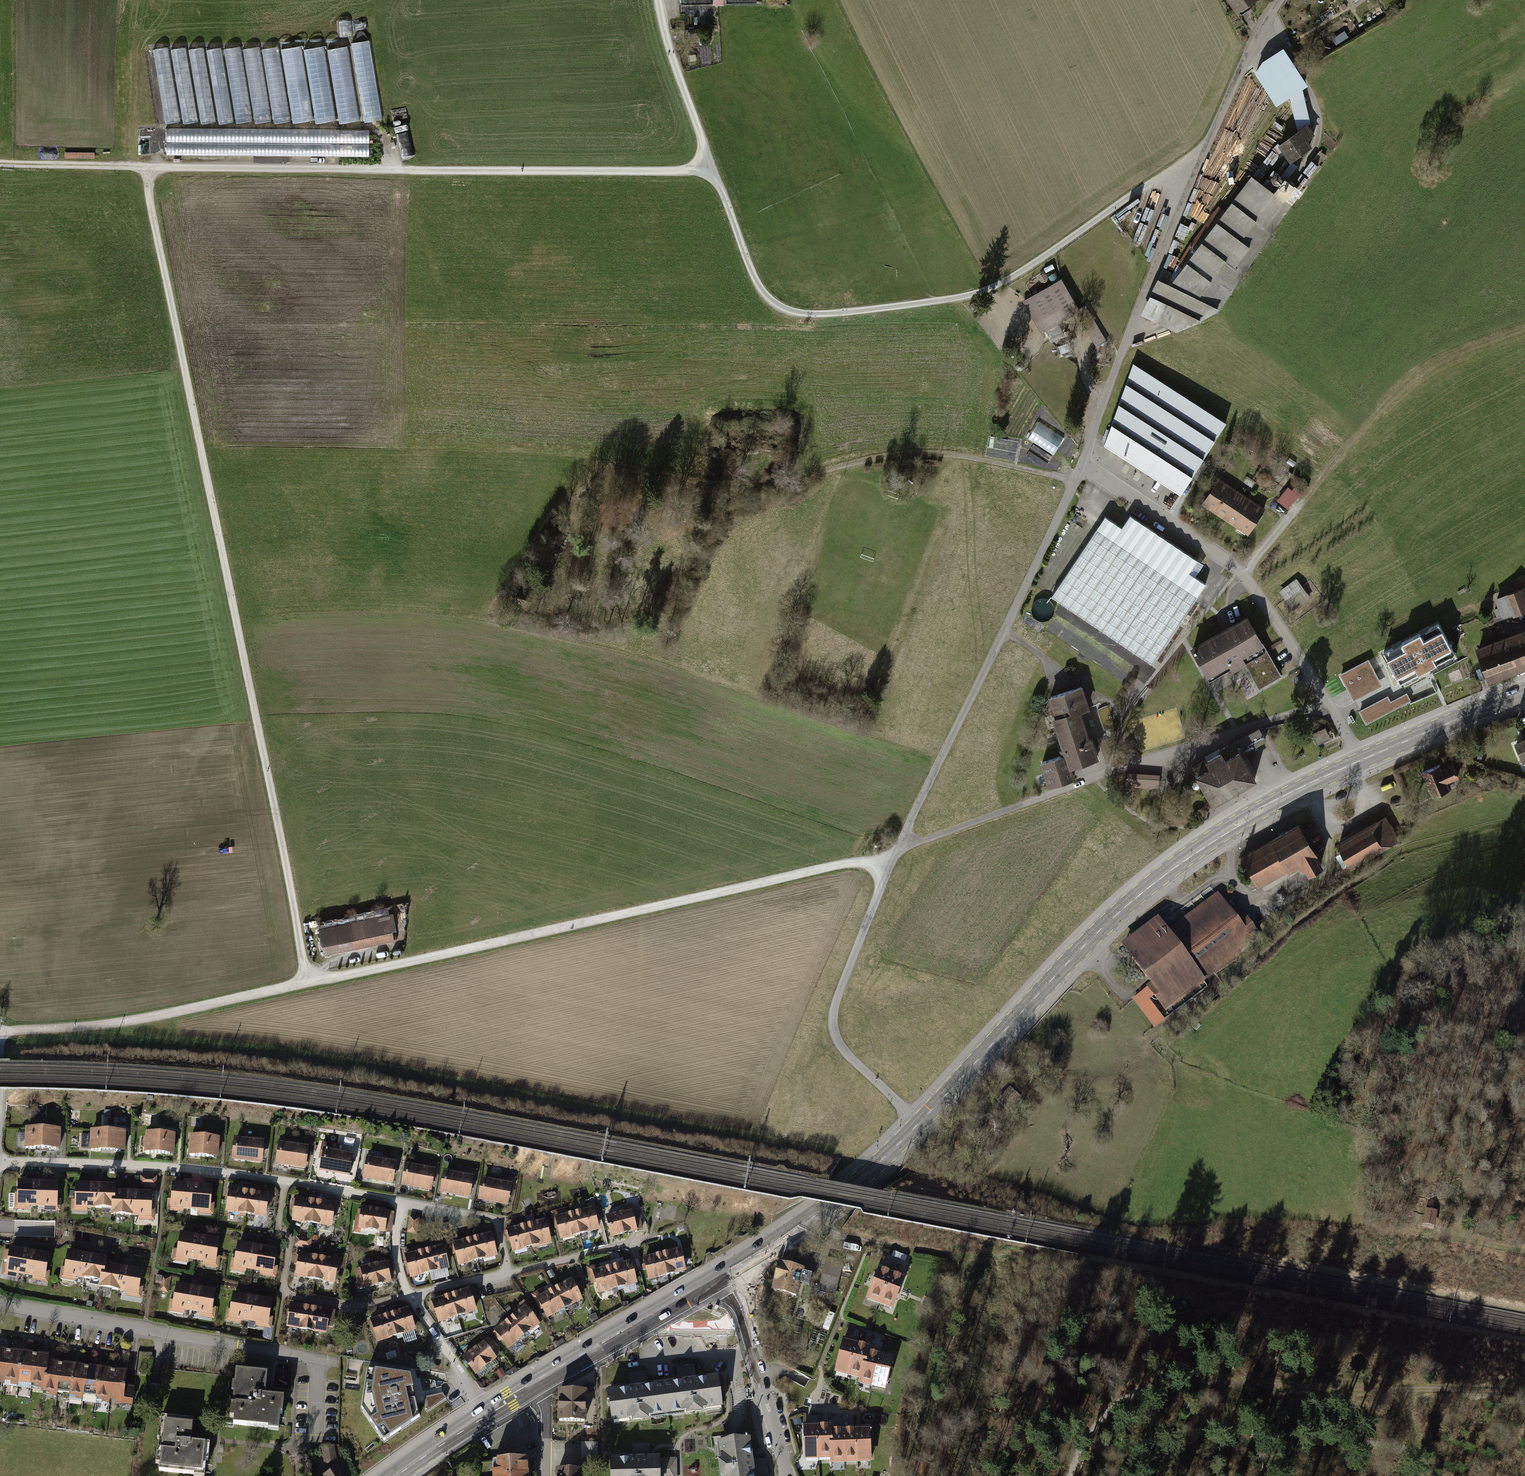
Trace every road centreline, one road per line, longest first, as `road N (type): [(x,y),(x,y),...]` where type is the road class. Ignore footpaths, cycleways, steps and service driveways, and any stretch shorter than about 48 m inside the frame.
road 1 (track): [(310,980),(144,169),(712,167)]
road 2 (track): [(1198,167),(1142,188),(977,294),(790,313),(764,298),(749,272),(658,0)]
road 3 (track): [(895,852),(310,980)]
road 4 (primary): [(920,1122),(1148,887),(1248,817),(1360,761)]
road 5 (residential): [(1080,468),(1140,304),(1279,0)]
road 6 (track): [(1080,468),(1062,478),(916,453),(746,486),(604,464)]
road 7 (residential): [(1327,703),(895,852)]
road 8 (residential): [(895,852),(1080,468)]
road 9 (residential): [(0,1303),(310,1361),(319,1372),(317,1434)]
road 10 (track): [(1405,1390),(1187,1381),(1136,1391),(1093,1425),(1070,1475)]
road 11 (residential): [(920,1122),(849,1057),(833,1018),(895,852)]
road 12 (track): [(310,980),(159,1015),(0,1032)]
road 13 (residential): [(0,1164),(163,1167),(285,1182)]
road 14 (primary): [(488,1413),(729,1272)]
road 15 (primary): [(729,1272),(817,1214),(920,1122)]
road 16 (residential): [(285,1182),(283,1293),(350,1305),(412,1295)]
road 17 (tertiary): [(788,1475),(729,1272)]
road 18 (residential): [(1244,572),(1080,468)]
road 19 (primary): [(1360,761),(1524,692)]
road 20 (residential): [(1327,703),(1244,572)]
road 21 (residential): [(508,1273),(654,1238)]
road 22 (track): [(144,169),(0,160)]
road 23 (residential): [(488,1413),(412,1295)]
road 24 (track): [(799,1227),(931,1254)]
road 25 (track): [(834,1033),(806,1063),(786,1129),(768,1138)]

